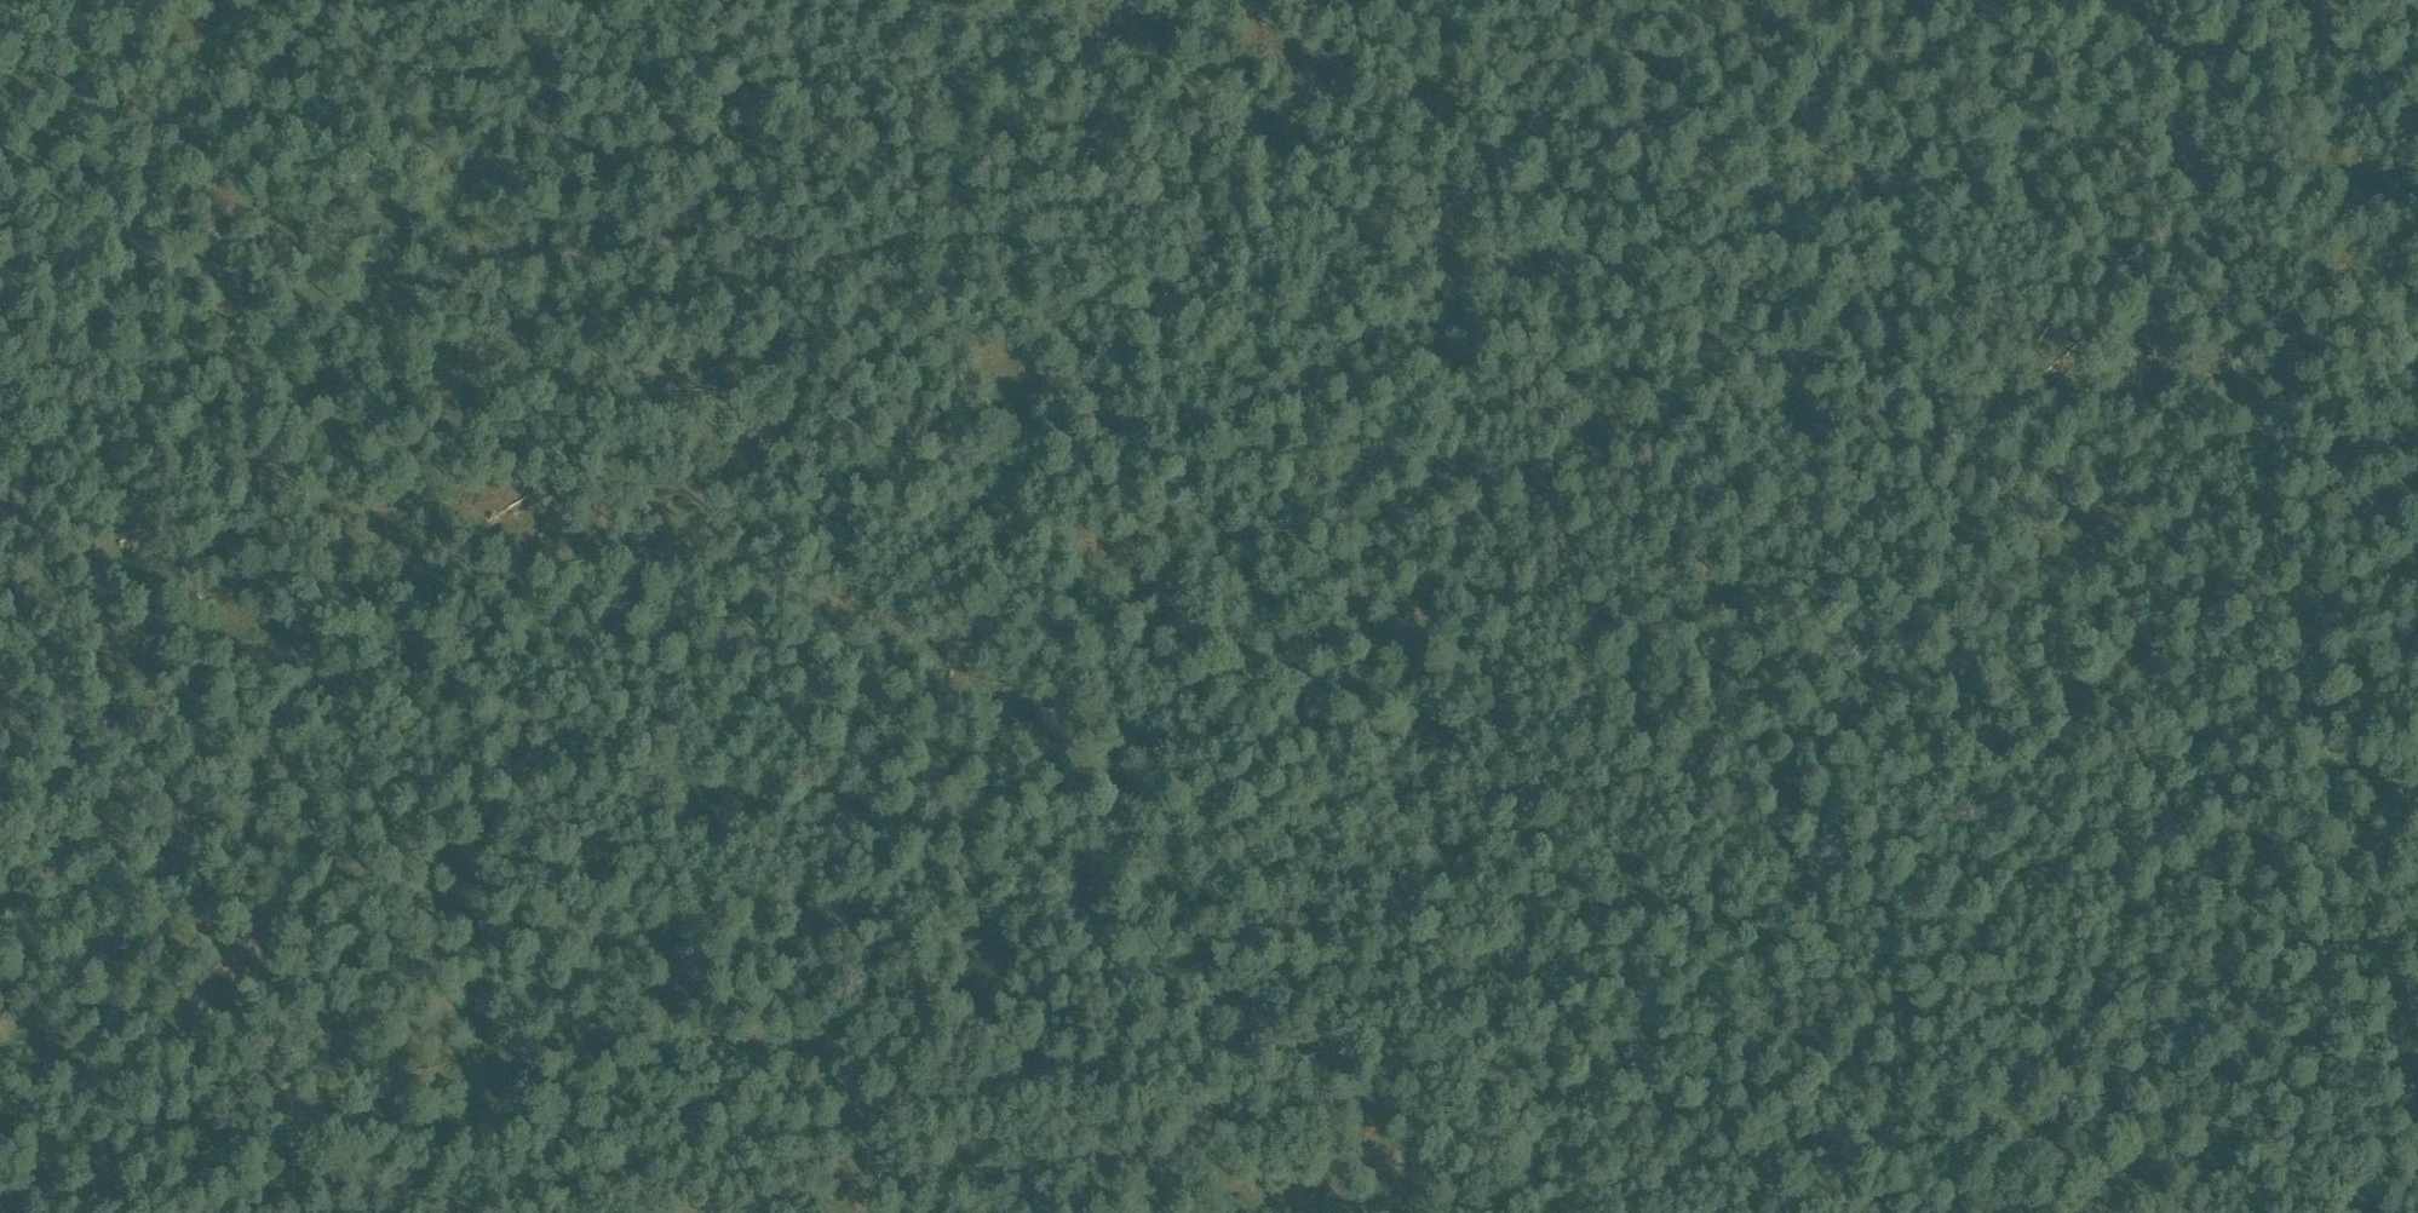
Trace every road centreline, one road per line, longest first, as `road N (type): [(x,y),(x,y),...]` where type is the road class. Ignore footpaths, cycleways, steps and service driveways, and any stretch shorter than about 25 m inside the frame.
road 1 (track): [(2417,1116),(2145,0)]

